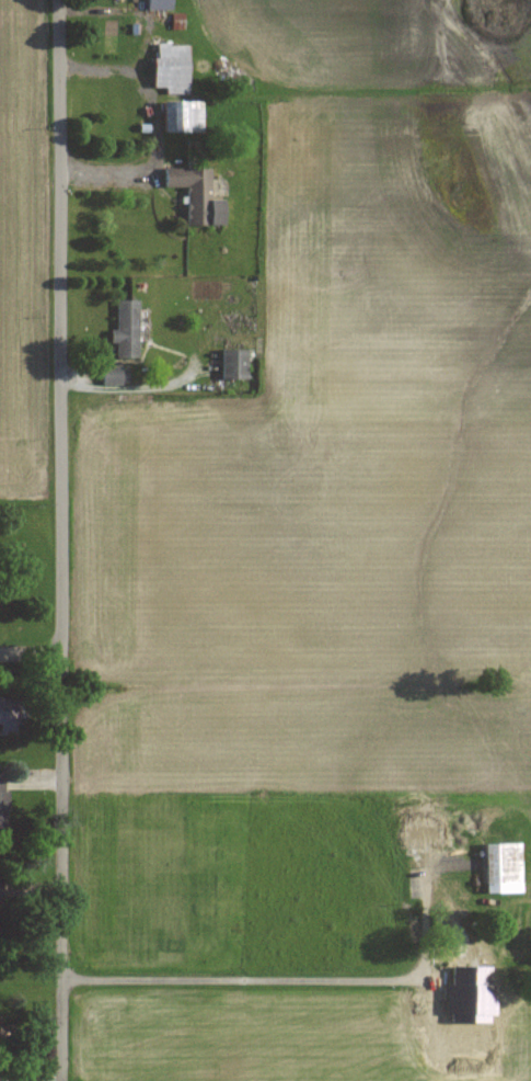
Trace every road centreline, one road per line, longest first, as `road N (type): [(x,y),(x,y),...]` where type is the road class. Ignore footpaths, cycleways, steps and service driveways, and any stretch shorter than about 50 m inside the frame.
road 1 (residential): [(61,0),(63,1080)]

